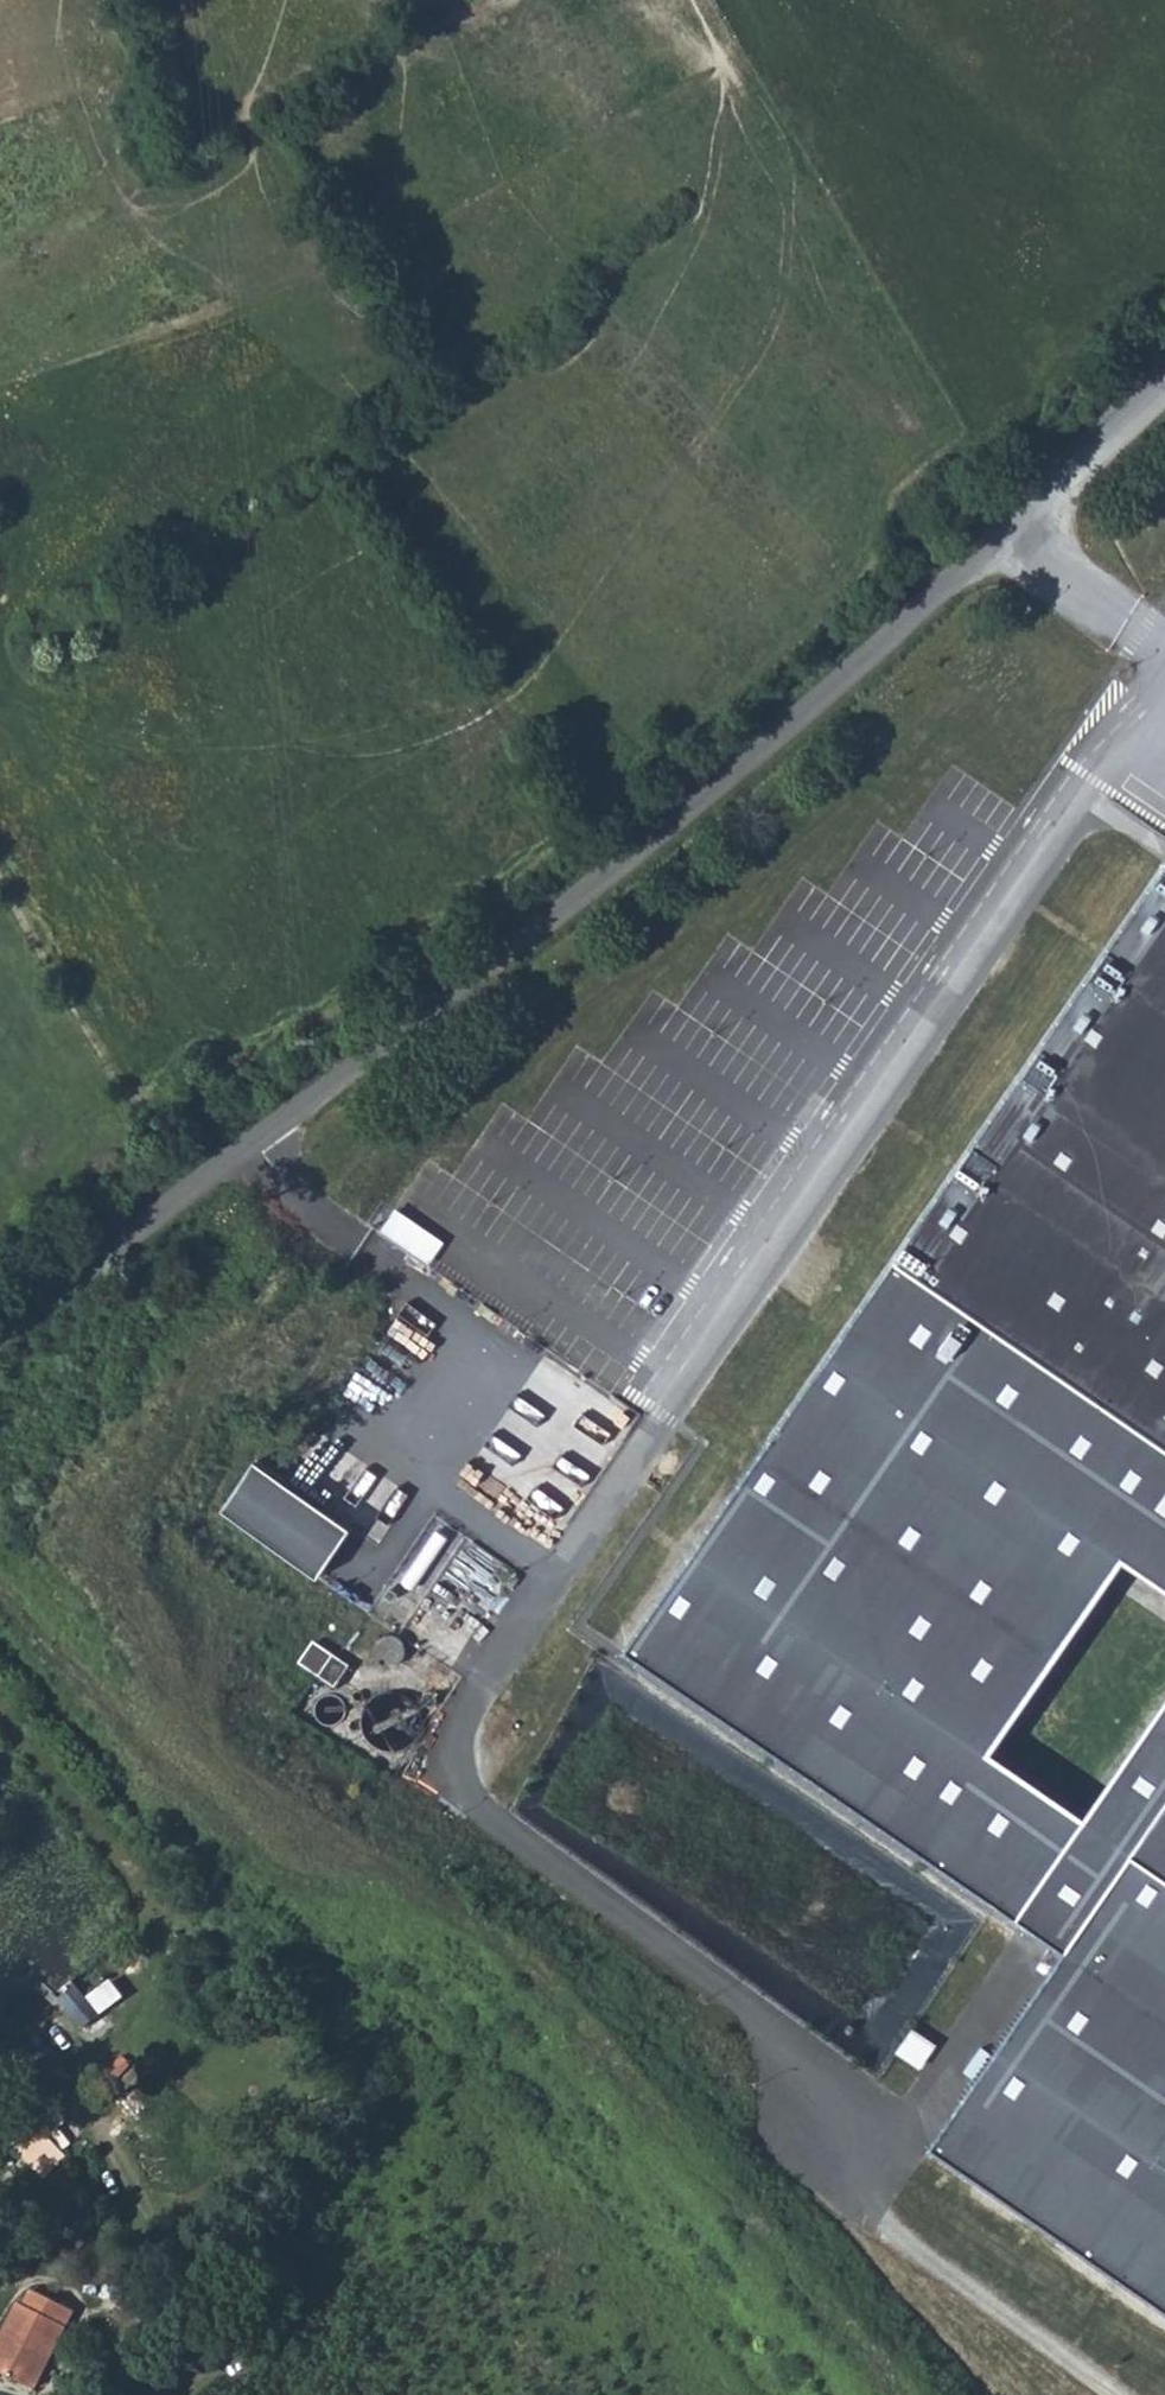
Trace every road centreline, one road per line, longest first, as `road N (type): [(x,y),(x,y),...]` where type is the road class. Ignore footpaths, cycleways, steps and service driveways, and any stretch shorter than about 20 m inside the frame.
road 1 (unclassified): [(1164,381),(1007,541),(720,789),(0,1345)]
road 2 (track): [(155,2394),(280,2278)]

